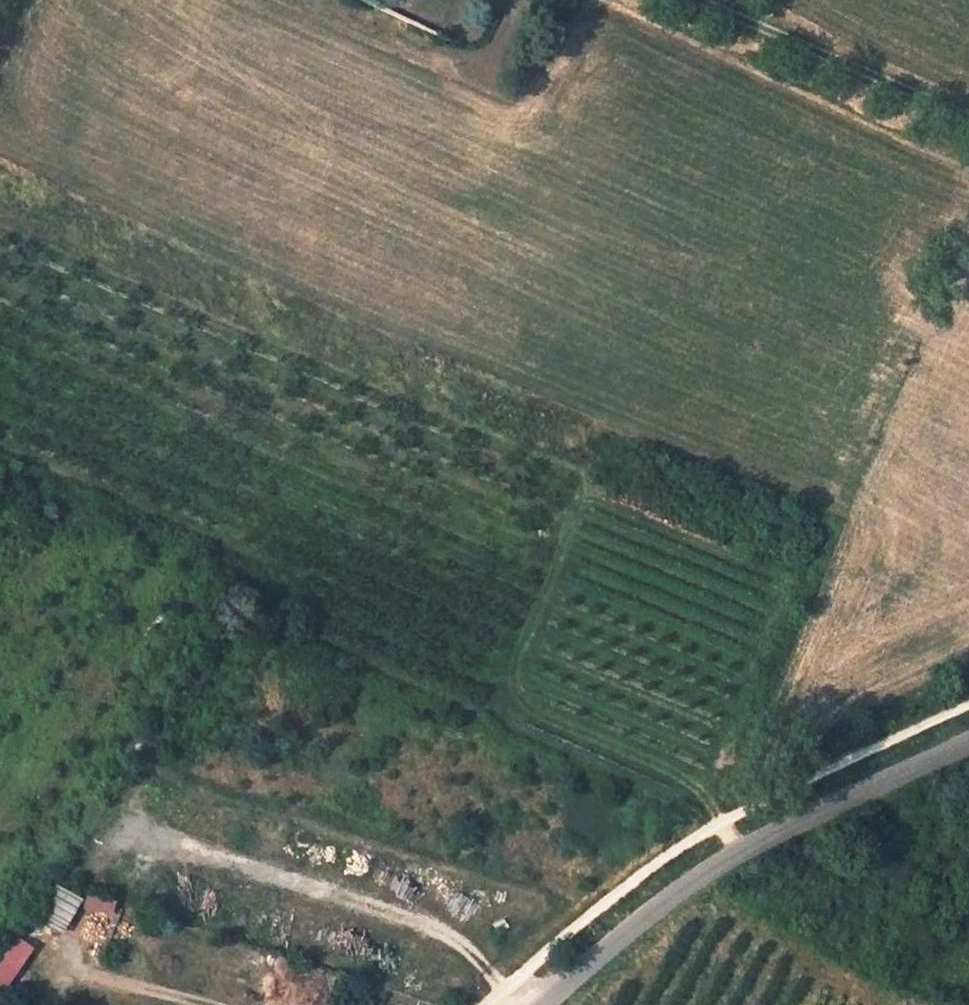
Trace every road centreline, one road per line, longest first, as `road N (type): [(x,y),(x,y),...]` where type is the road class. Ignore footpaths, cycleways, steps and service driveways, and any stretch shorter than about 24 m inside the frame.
road 1 (unclassified): [(540,1004),(595,951),(739,849),(968,734)]
road 2 (unclassified): [(692,0),(968,121)]

